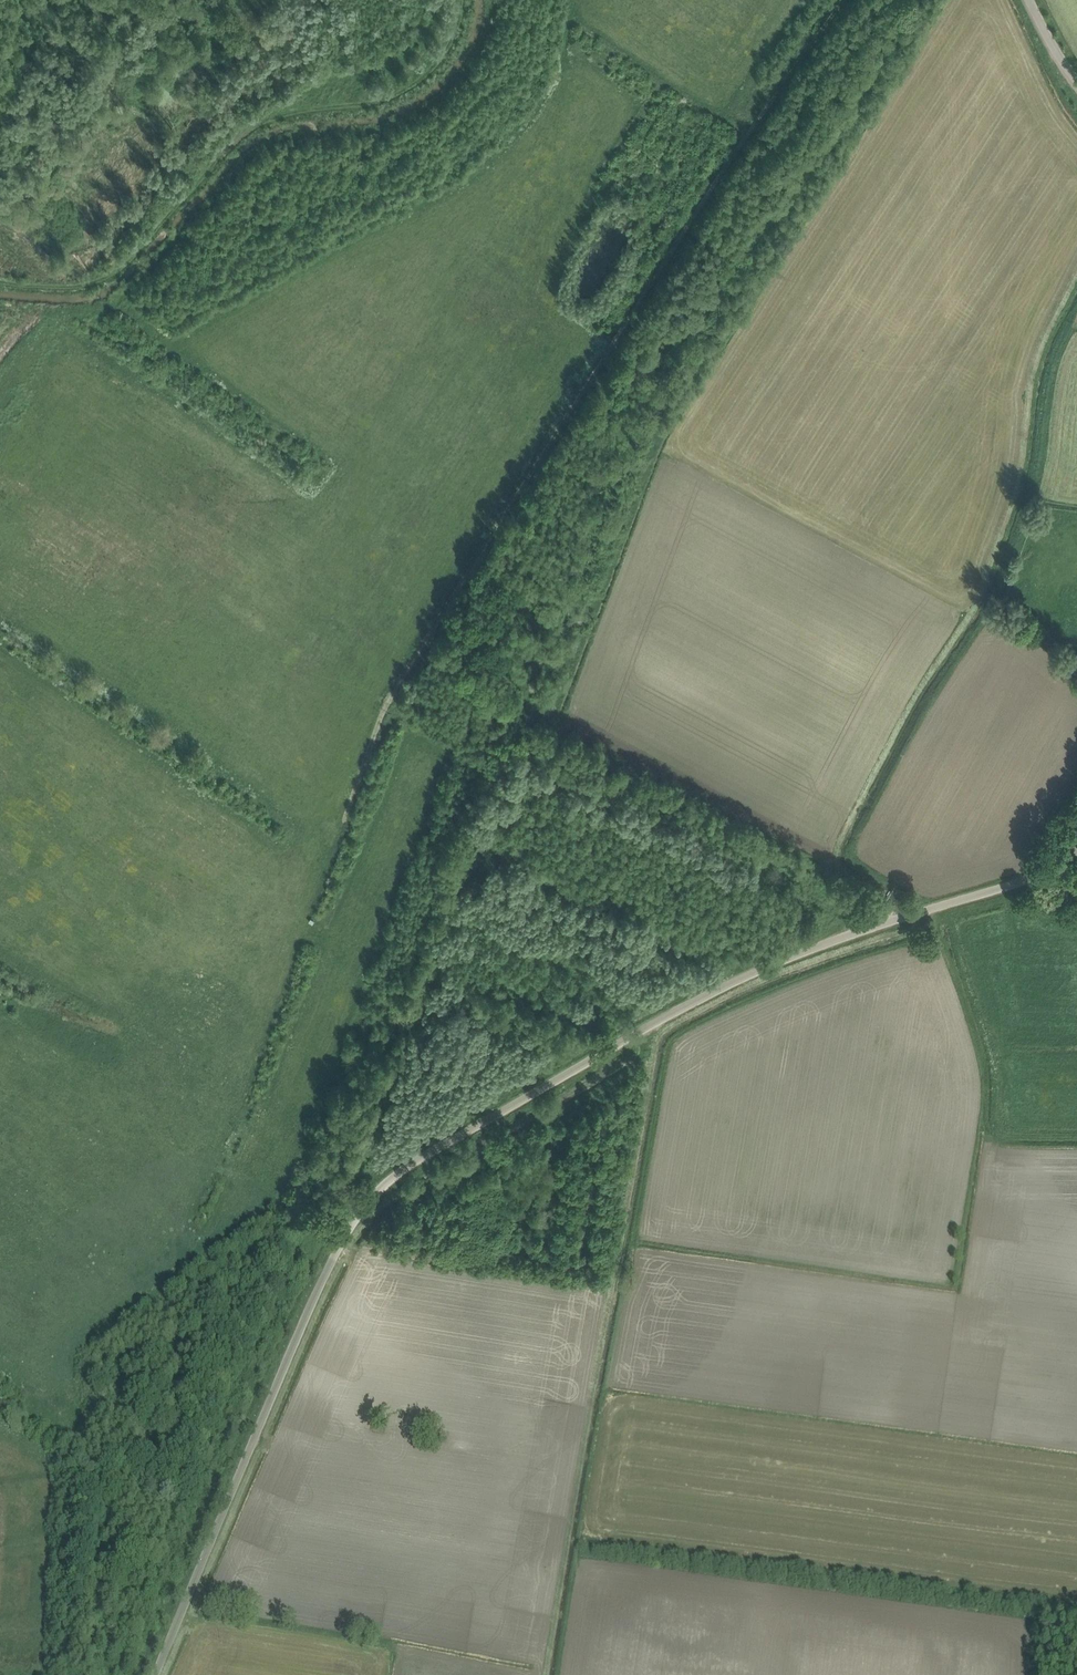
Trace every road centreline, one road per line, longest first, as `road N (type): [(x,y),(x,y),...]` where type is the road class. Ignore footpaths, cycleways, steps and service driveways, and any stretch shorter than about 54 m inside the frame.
road 1 (unclassified): [(155,1674),(353,1217),(403,1168),(756,970),(1048,871),(1076,850)]
road 2 (track): [(346,819),(395,680),(742,132),(840,0)]
road 3 (track): [(0,283),(63,290),(114,274),(253,132),(277,120),(399,98),(430,73),(465,19),(466,0)]

